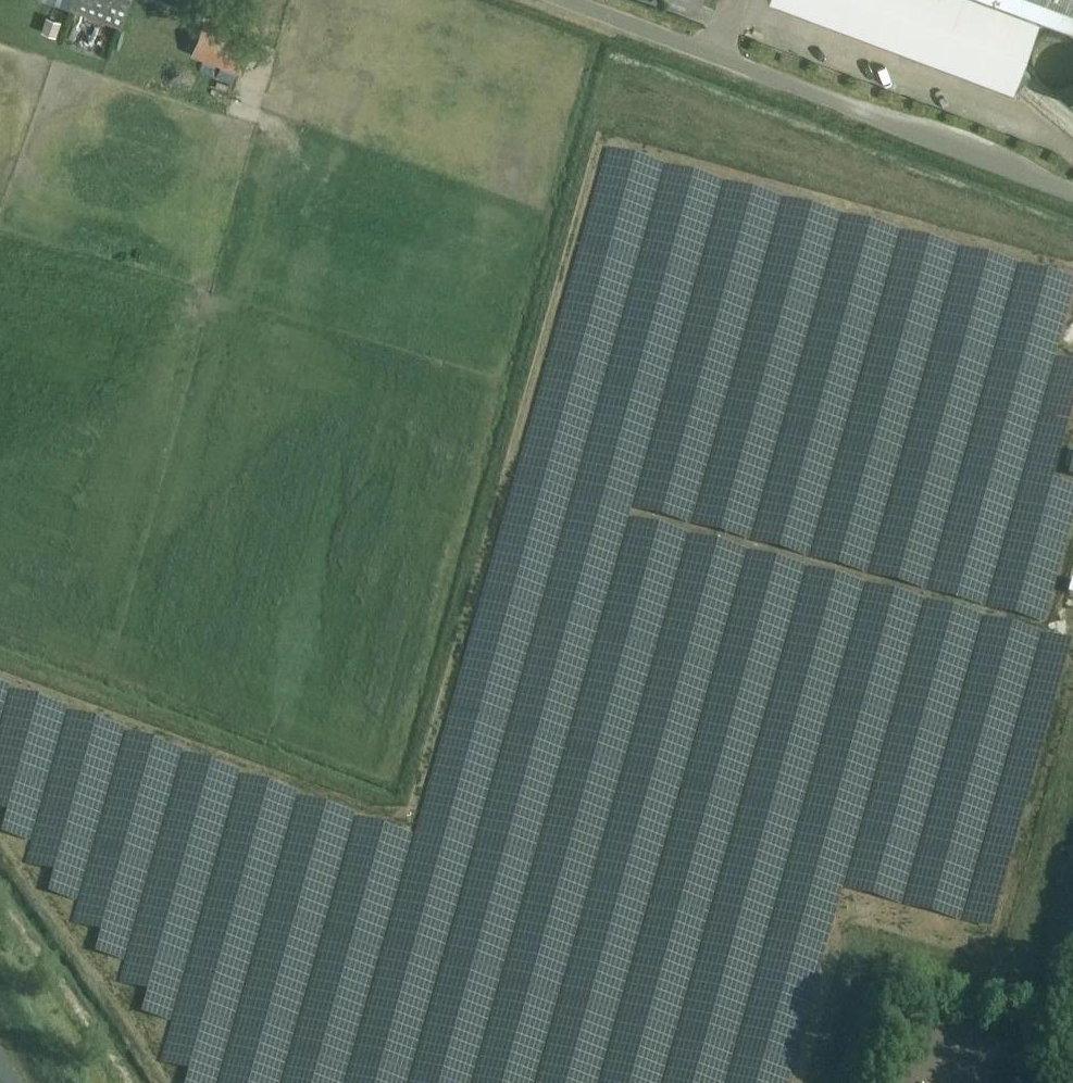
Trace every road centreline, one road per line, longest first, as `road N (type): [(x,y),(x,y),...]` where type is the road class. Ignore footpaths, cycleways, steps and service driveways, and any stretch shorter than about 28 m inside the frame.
road 1 (unclassified): [(1072,189),(567,0)]

